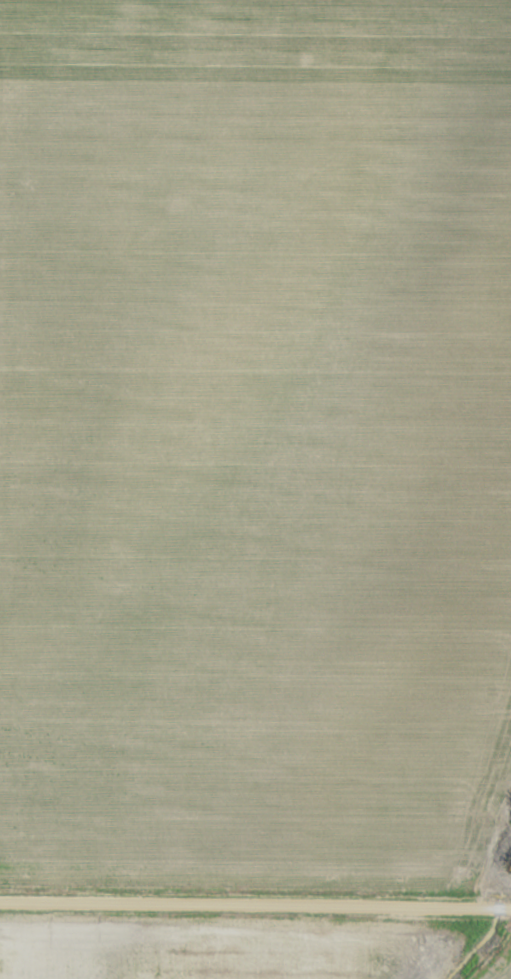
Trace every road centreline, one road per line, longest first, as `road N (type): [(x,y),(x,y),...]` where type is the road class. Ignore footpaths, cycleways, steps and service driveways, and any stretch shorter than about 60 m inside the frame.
road 1 (residential): [(0,904),(510,912)]

